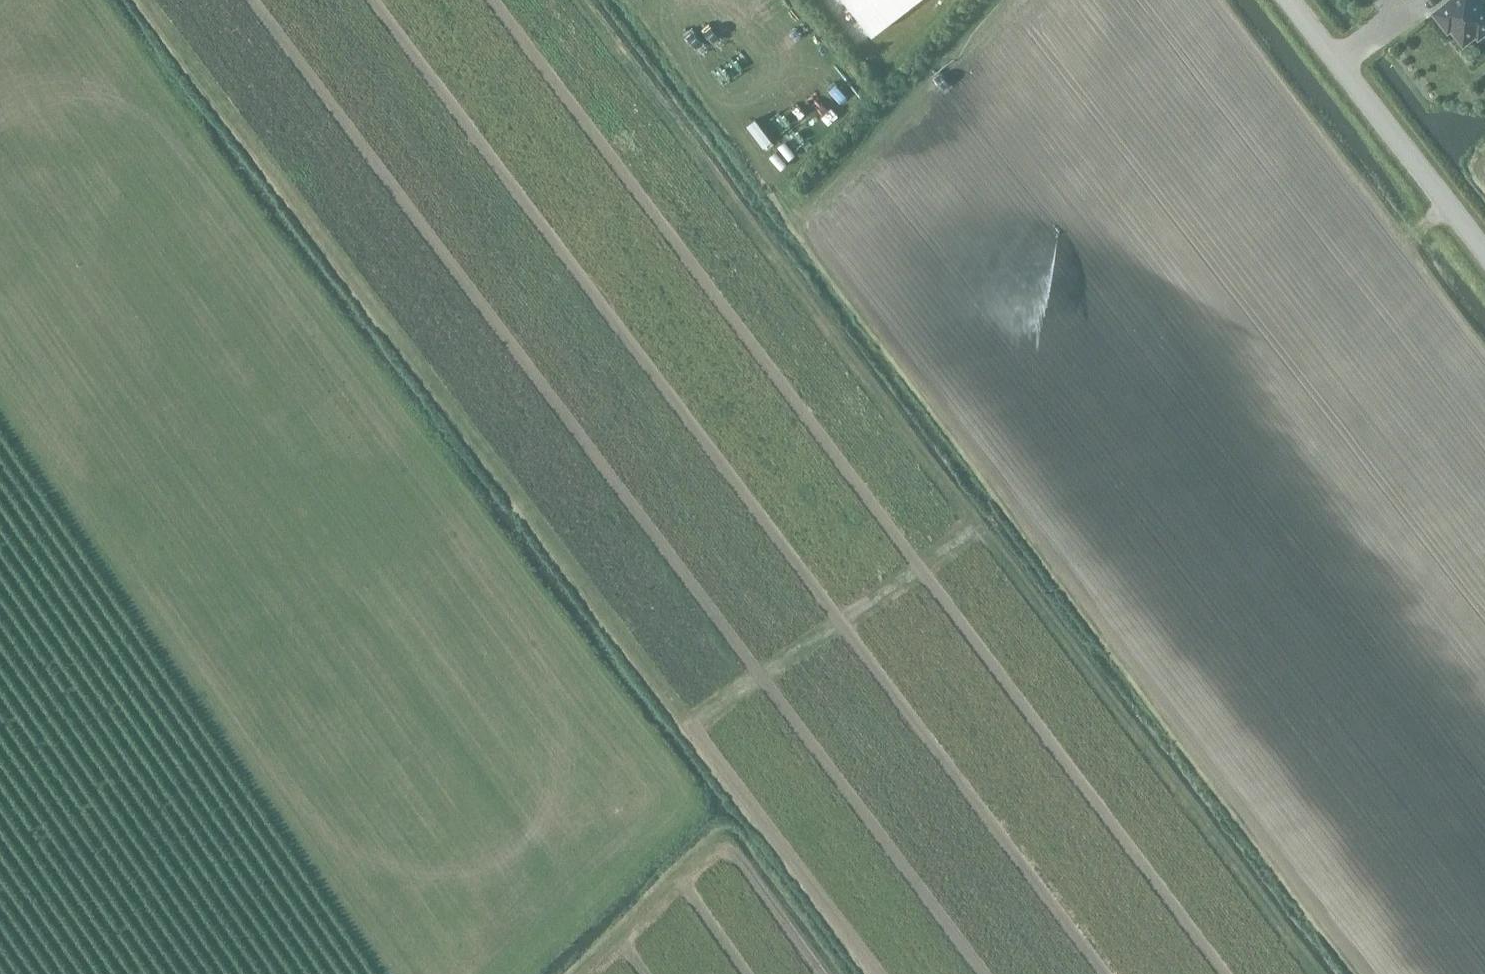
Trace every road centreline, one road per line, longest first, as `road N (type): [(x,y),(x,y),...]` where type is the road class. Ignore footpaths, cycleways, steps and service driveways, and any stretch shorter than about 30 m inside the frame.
road 1 (unclassified): [(1484,248),(1292,0)]

